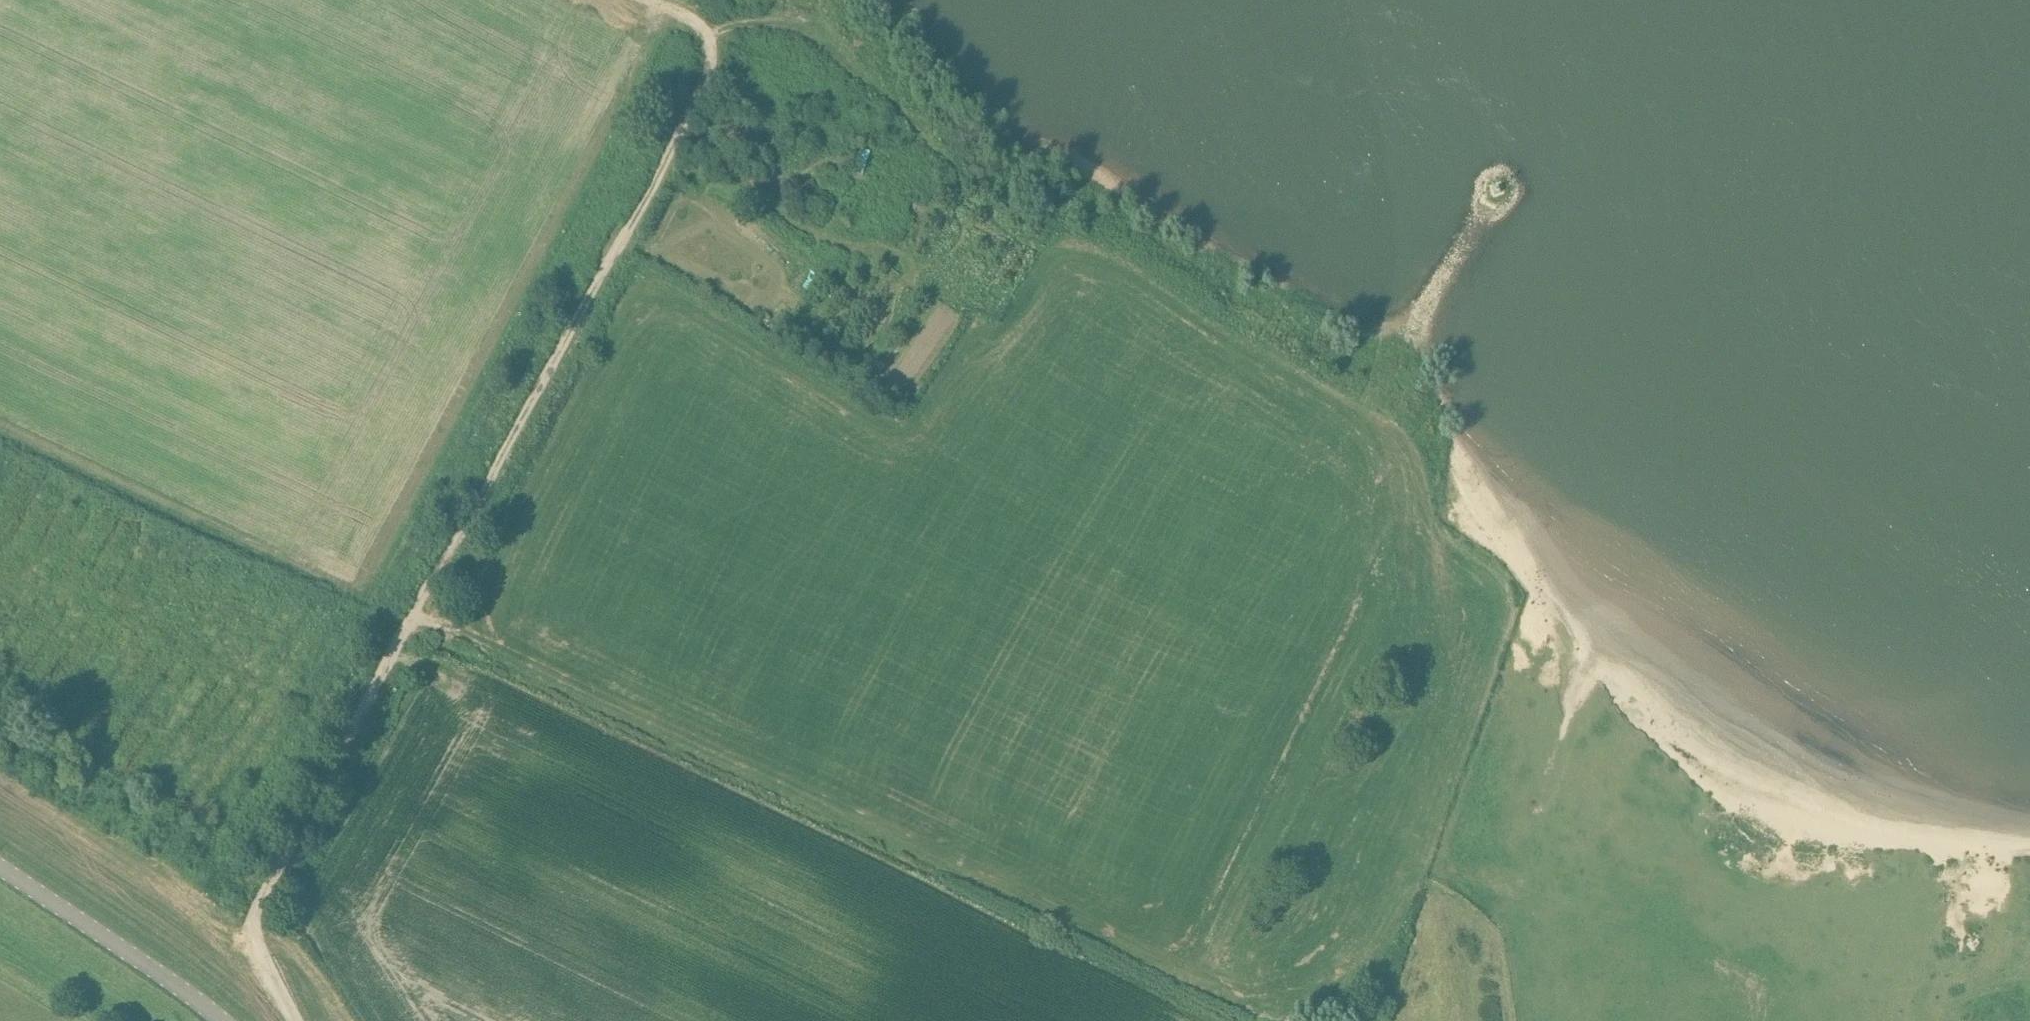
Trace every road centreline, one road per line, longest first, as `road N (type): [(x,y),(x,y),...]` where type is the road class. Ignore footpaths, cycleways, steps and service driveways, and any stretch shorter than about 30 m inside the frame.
road 1 (track): [(296,1020),(259,950),(264,881),(627,232),(704,69),(707,47),(695,26)]
road 2 (track): [(415,608),(1209,979)]
road 3 (tertiary): [(219,1020),(0,869)]

